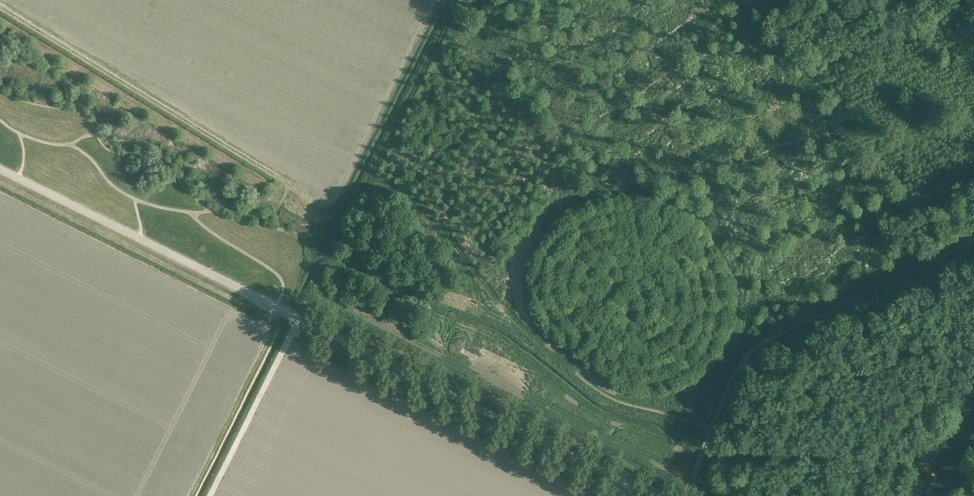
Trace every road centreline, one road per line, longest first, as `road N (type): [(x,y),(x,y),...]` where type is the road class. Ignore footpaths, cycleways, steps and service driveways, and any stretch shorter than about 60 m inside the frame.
road 1 (unclassified): [(648,495),(0,171)]
road 2 (track): [(690,480),(738,370),(763,342),(973,241)]
road 3 (track): [(0,7),(289,185)]
road 4 (track): [(210,495),(300,319)]

